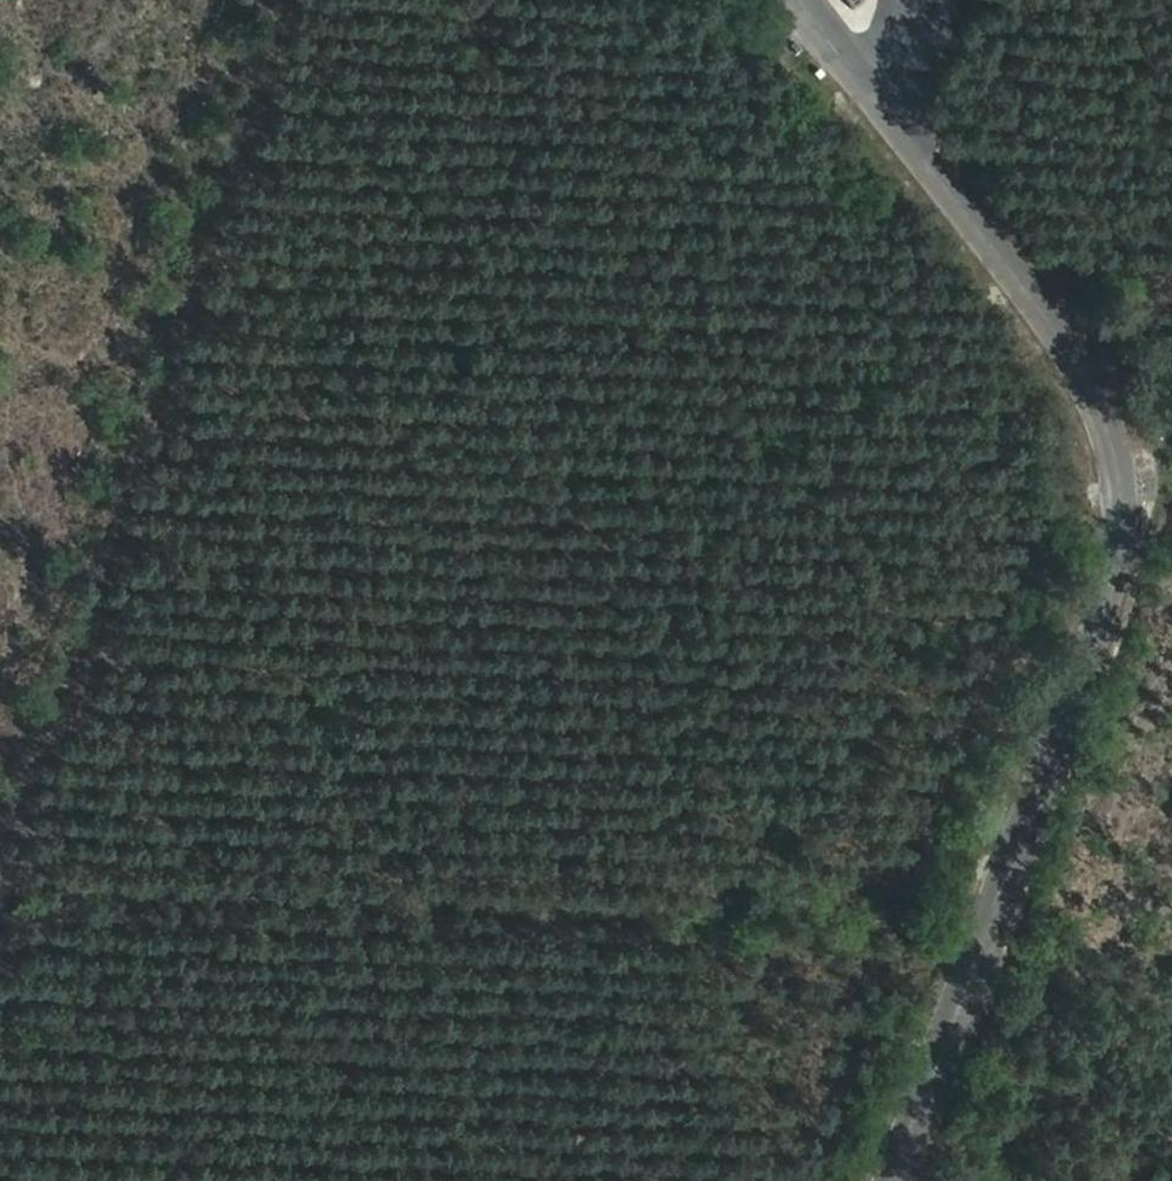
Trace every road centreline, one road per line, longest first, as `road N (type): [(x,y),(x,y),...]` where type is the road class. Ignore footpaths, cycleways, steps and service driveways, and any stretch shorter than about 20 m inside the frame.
road 1 (unclassified): [(908,1180),(1106,588),(1119,486),(1084,359),(799,0)]

